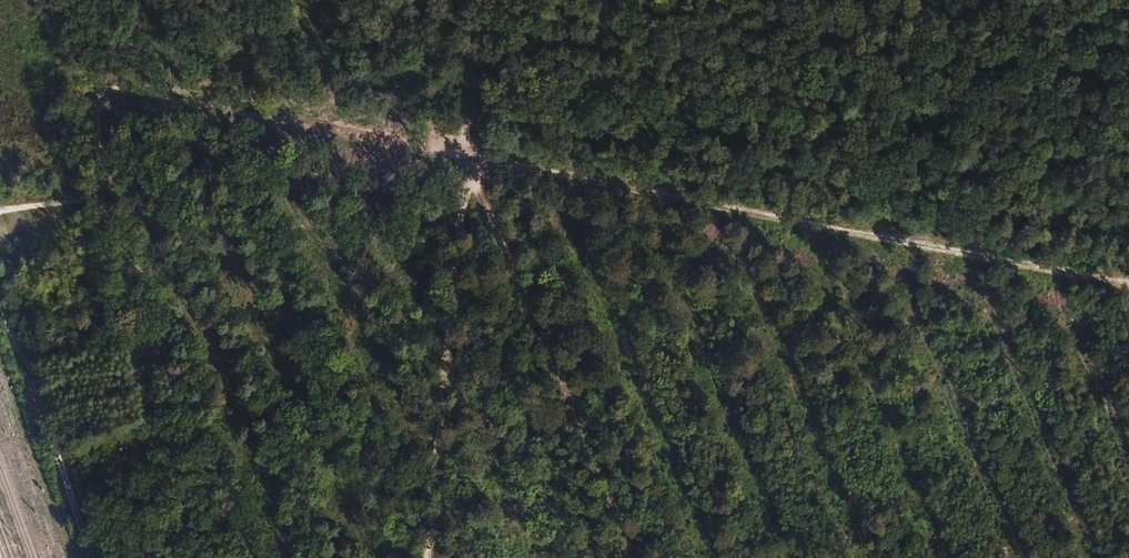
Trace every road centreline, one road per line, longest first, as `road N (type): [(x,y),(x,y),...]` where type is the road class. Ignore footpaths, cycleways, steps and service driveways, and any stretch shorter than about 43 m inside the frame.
road 1 (track): [(465,158),(1128,282)]
road 2 (track): [(465,158),(633,557)]
road 3 (track): [(465,158),(427,557)]
road 4 (track): [(0,298),(93,557)]
road 5 (track): [(342,0),(465,158)]
road 6 (track): [(113,126),(108,199),(0,205)]
road 7 (track): [(480,0),(465,158)]

